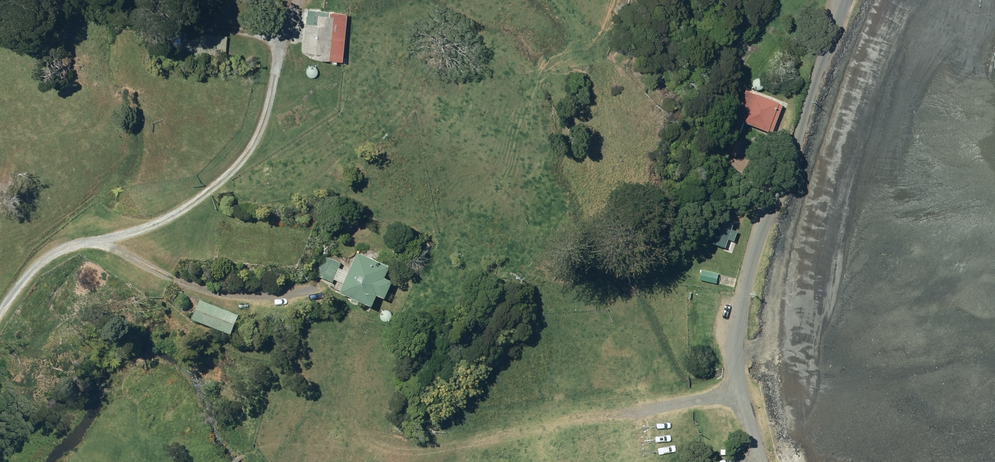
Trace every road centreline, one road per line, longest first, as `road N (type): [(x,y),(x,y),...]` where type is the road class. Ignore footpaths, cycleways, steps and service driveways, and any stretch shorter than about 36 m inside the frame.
road 1 (tertiary): [(760,461),(736,390),(744,291),(846,0)]

